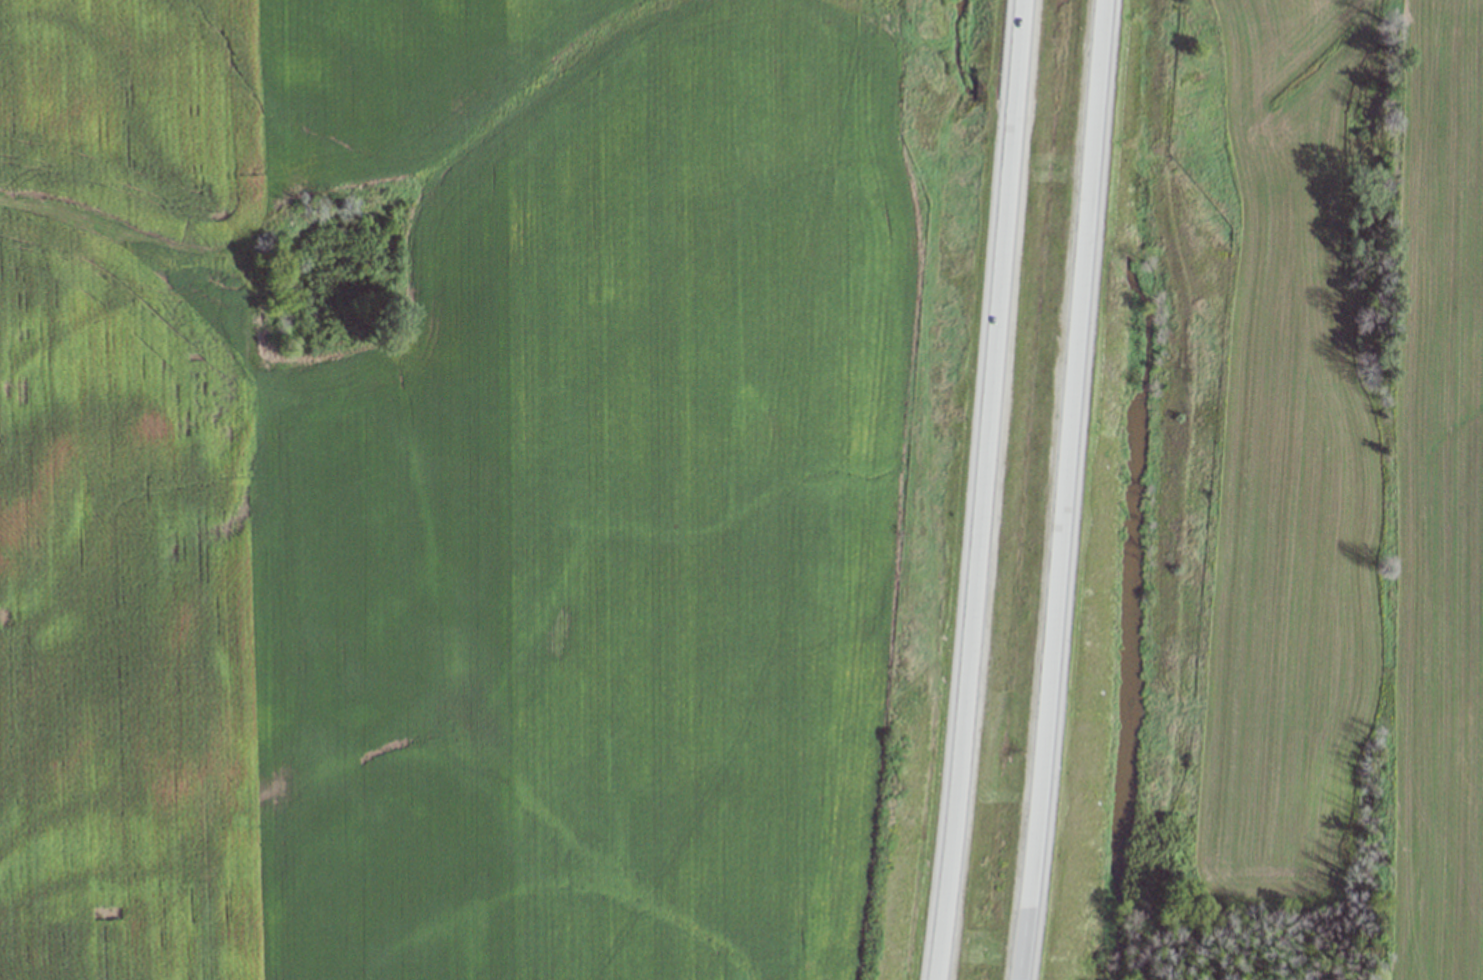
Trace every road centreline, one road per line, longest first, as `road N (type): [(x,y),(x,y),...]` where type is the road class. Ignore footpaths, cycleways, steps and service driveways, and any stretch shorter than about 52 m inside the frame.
road 1 (motorway): [(1024,0),(933,979)]
road 2 (motorway): [(1021,979),(1110,0)]

